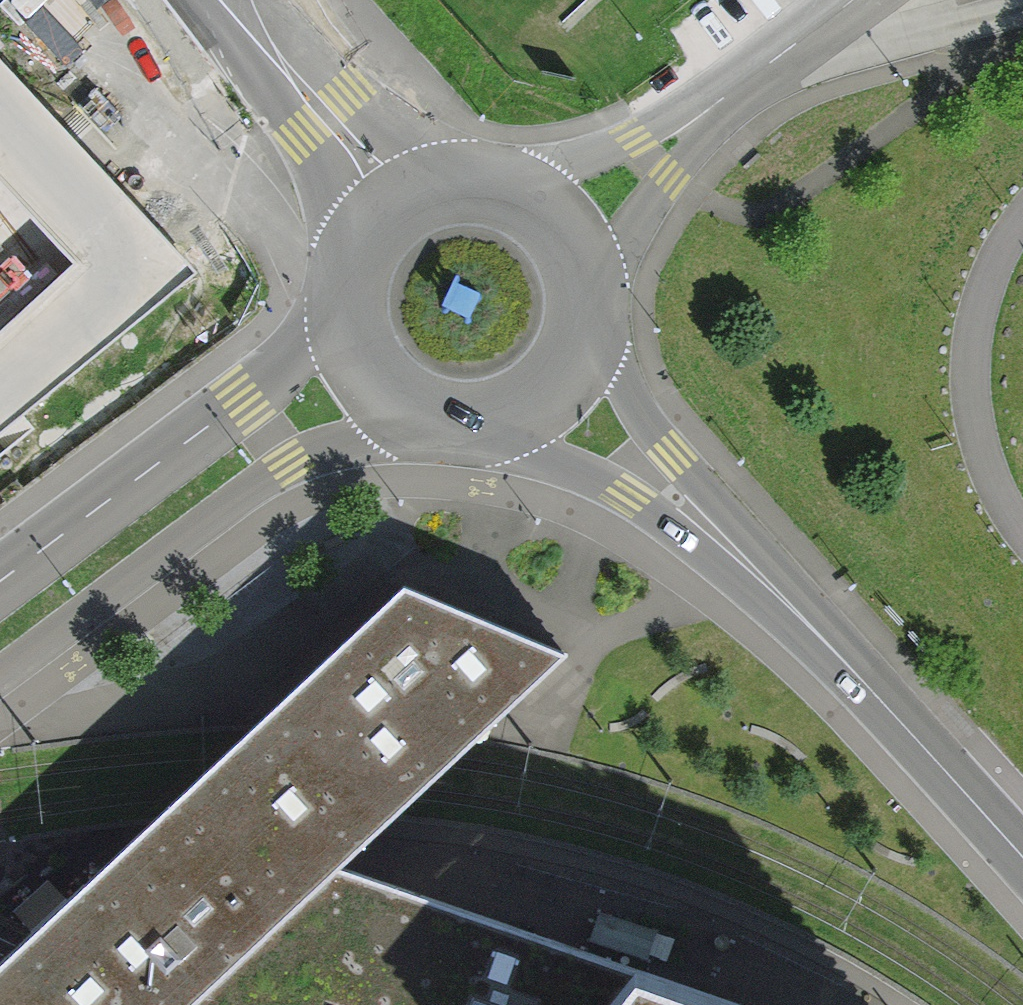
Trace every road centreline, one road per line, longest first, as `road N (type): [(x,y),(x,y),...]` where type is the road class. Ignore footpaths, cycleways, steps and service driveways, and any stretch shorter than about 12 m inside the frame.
road 1 (tertiary): [(0,683),(292,464),(421,415)]
road 2 (tertiary): [(339,317),(247,404),(0,587)]
road 3 (unclassified): [(454,420),(620,494),(788,606)]
road 4 (unclassified): [(788,606),(574,325)]
road 5 (unclassified): [(1022,861),(788,606)]
road 6 (unclassified): [(471,184),(346,90),(257,0)]
road 7 (unclassified): [(221,0),(328,184),(352,246)]
road 8 (tertiary): [(576,301),(724,97)]
road 9 (tertiary): [(724,97),(511,196)]
road 10 (tertiary): [(454,420),(518,404),(544,383),(574,325)]
road 11 (tertiary): [(724,97),(852,0)]
road 12 (tertiary): [(471,184),(402,196),(352,246)]
road 13 (tertiary): [(339,317),(366,378),(421,415)]
road 14 (tertiary): [(576,301),(568,259),(545,222),(511,196)]

